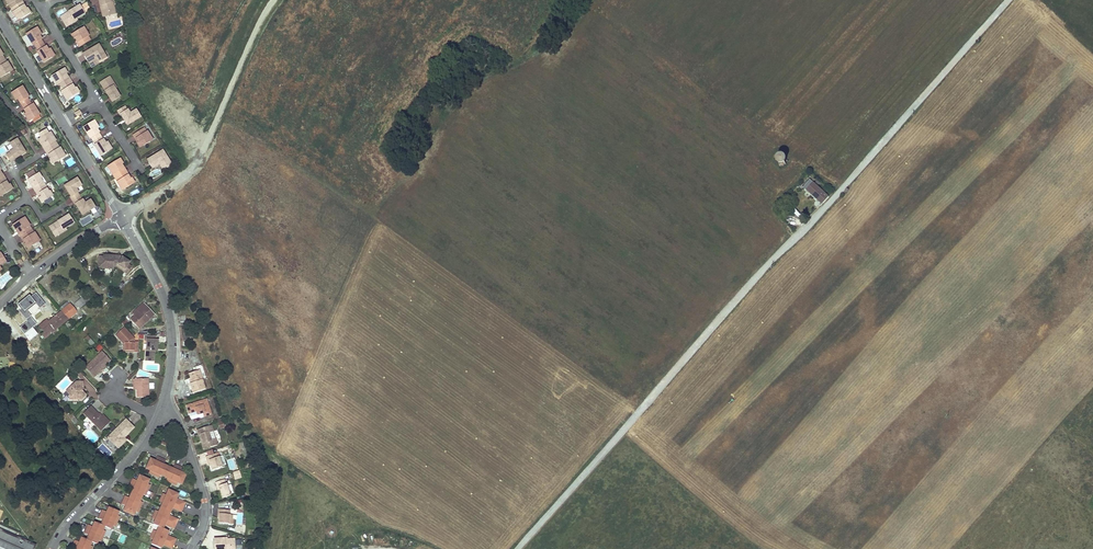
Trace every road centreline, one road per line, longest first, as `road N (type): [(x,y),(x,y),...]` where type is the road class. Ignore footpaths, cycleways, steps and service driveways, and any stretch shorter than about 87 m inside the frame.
road 1 (residential): [(0,18),(121,215)]
road 2 (residential): [(121,215),(171,323),(162,404)]
road 3 (track): [(273,0),(190,167)]
road 4 (residential): [(162,404),(145,441),(52,548)]
road 5 (residential): [(162,404),(182,429),(205,504),(192,548)]
road 6 (residential): [(0,303),(121,215)]

